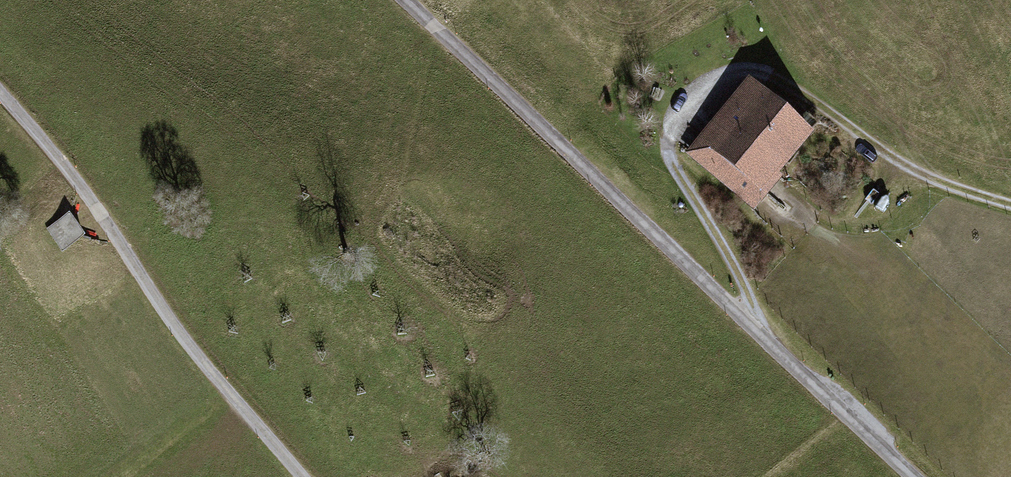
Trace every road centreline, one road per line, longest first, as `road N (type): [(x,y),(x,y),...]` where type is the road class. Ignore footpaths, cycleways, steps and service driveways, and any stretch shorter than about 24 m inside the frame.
road 1 (unclassified): [(918,476),(403,0)]
road 2 (unclassified): [(305,476),(188,338),(98,201),(0,84)]
road 3 (track): [(1010,208),(934,181),(770,73)]

